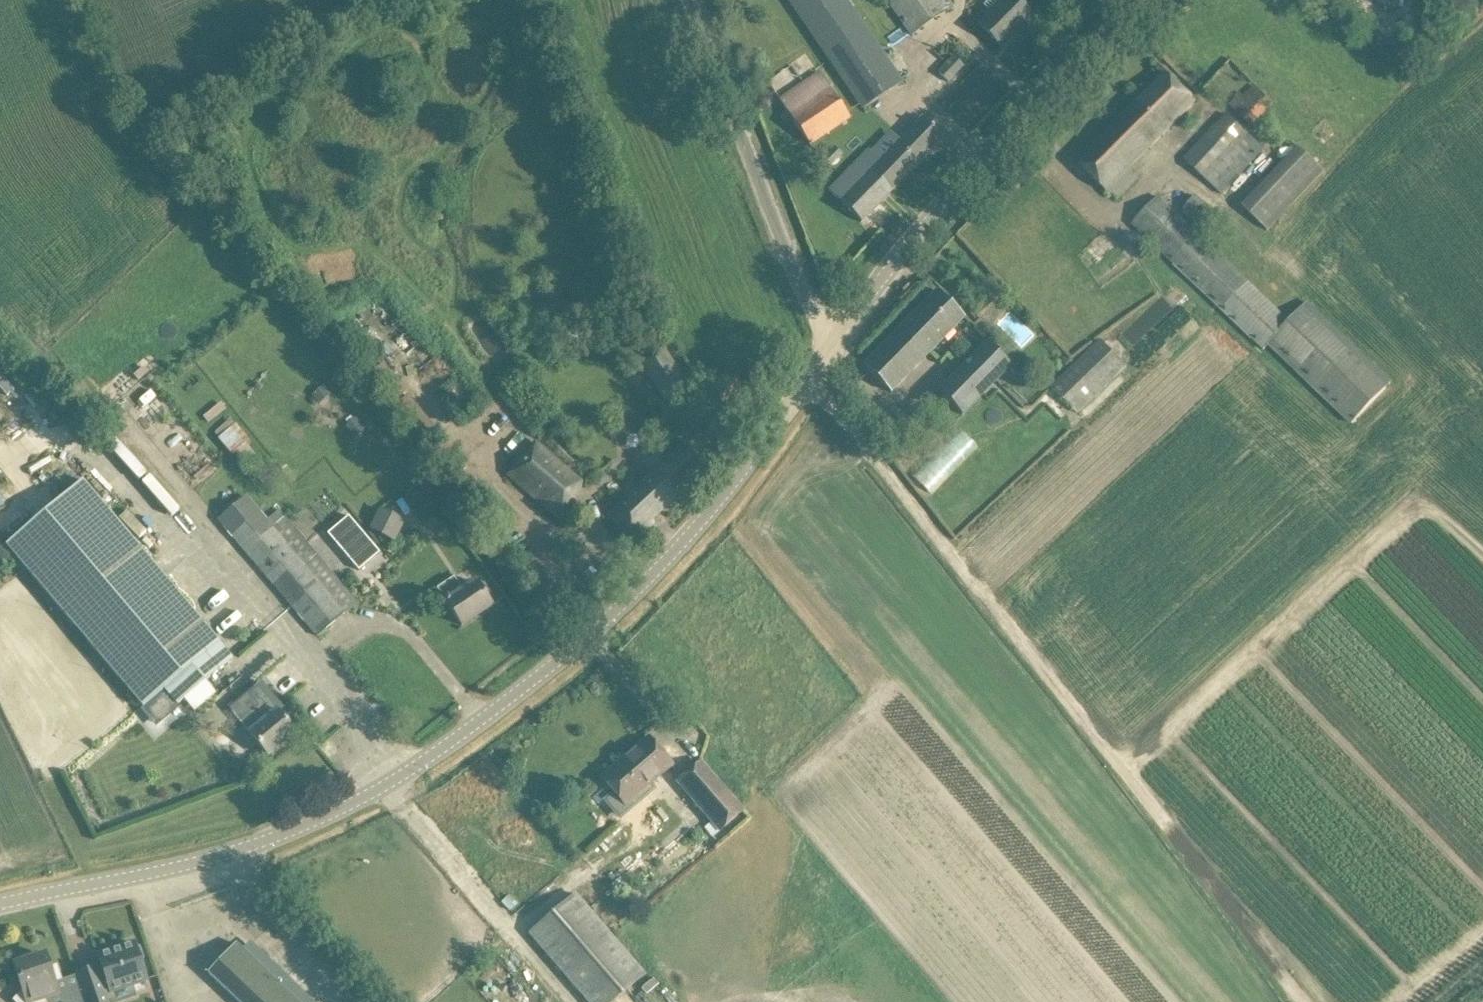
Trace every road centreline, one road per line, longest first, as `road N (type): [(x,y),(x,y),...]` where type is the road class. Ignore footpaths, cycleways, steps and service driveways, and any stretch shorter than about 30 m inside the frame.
road 1 (unclassified): [(0,904),(251,847),(404,773),(636,591),(729,489),(832,348)]
road 2 (track): [(1298,1001),(1064,694),(840,415),(806,384)]
road 3 (unclassified): [(832,348),(1001,141),(1145,0)]
road 4 (unclassified): [(832,348),(691,0)]

